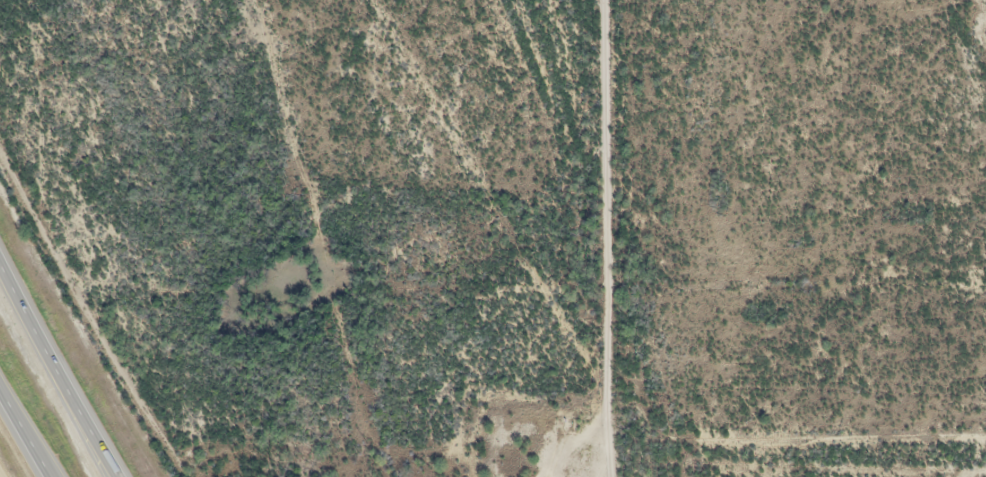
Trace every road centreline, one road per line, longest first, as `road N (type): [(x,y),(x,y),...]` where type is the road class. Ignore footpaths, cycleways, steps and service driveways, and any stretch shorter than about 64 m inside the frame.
road 1 (trunk): [(117,476),(0,258)]

